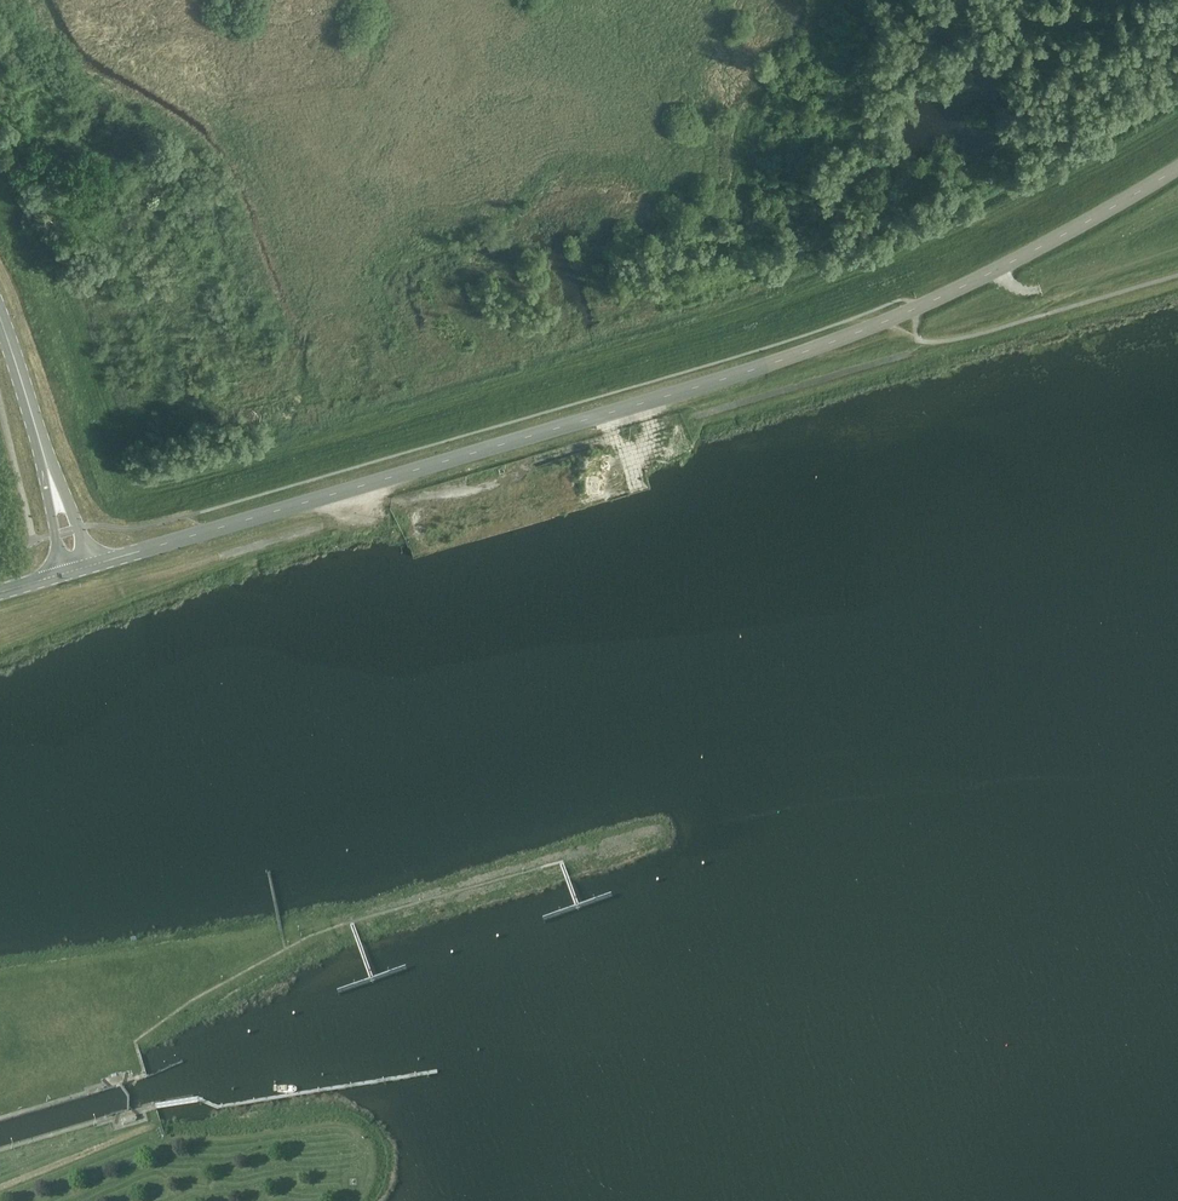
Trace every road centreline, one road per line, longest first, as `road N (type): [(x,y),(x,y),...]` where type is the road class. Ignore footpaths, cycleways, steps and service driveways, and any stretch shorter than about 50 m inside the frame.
road 1 (unclassified): [(94,564),(823,346),(997,271),(1177,167)]
road 2 (primary): [(0,317),(45,460)]

